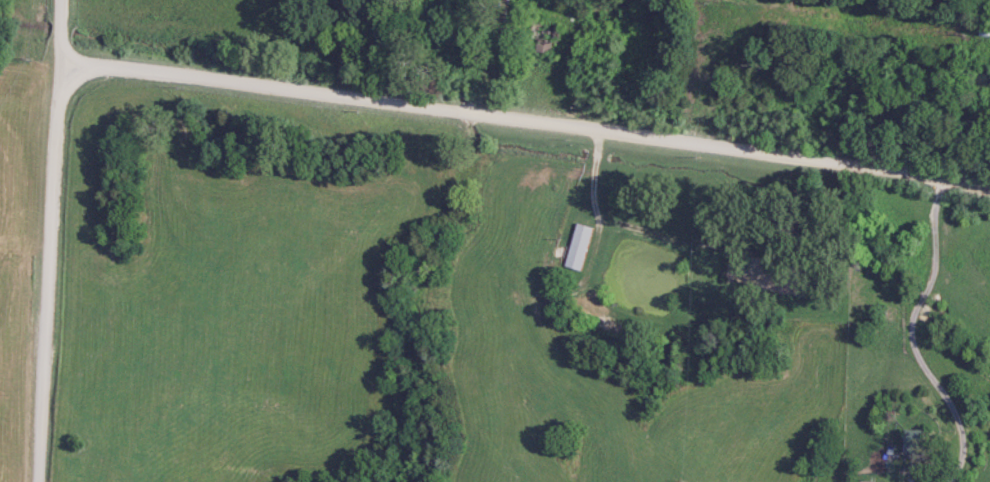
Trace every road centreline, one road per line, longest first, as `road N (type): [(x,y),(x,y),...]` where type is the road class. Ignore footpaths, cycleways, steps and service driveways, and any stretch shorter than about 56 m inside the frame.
road 1 (residential): [(989,191),(943,177),(545,122),(63,69)]
road 2 (residential): [(63,69),(47,481)]
road 3 (residential): [(943,177),(940,271),(915,333),(973,438),(957,481)]

